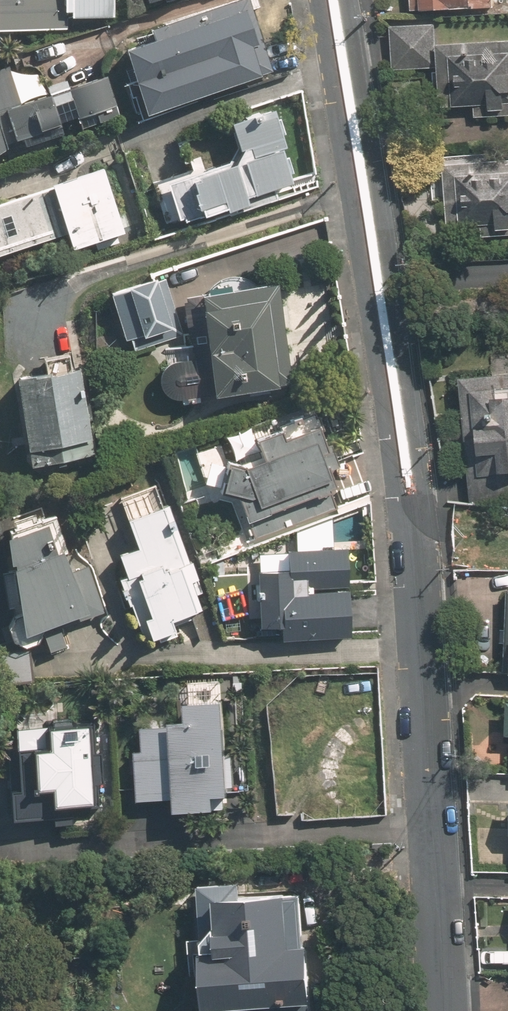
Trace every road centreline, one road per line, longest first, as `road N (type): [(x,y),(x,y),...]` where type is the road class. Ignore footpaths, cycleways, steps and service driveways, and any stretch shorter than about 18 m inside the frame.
road 1 (residential): [(443,1010),(410,480),(333,0)]

